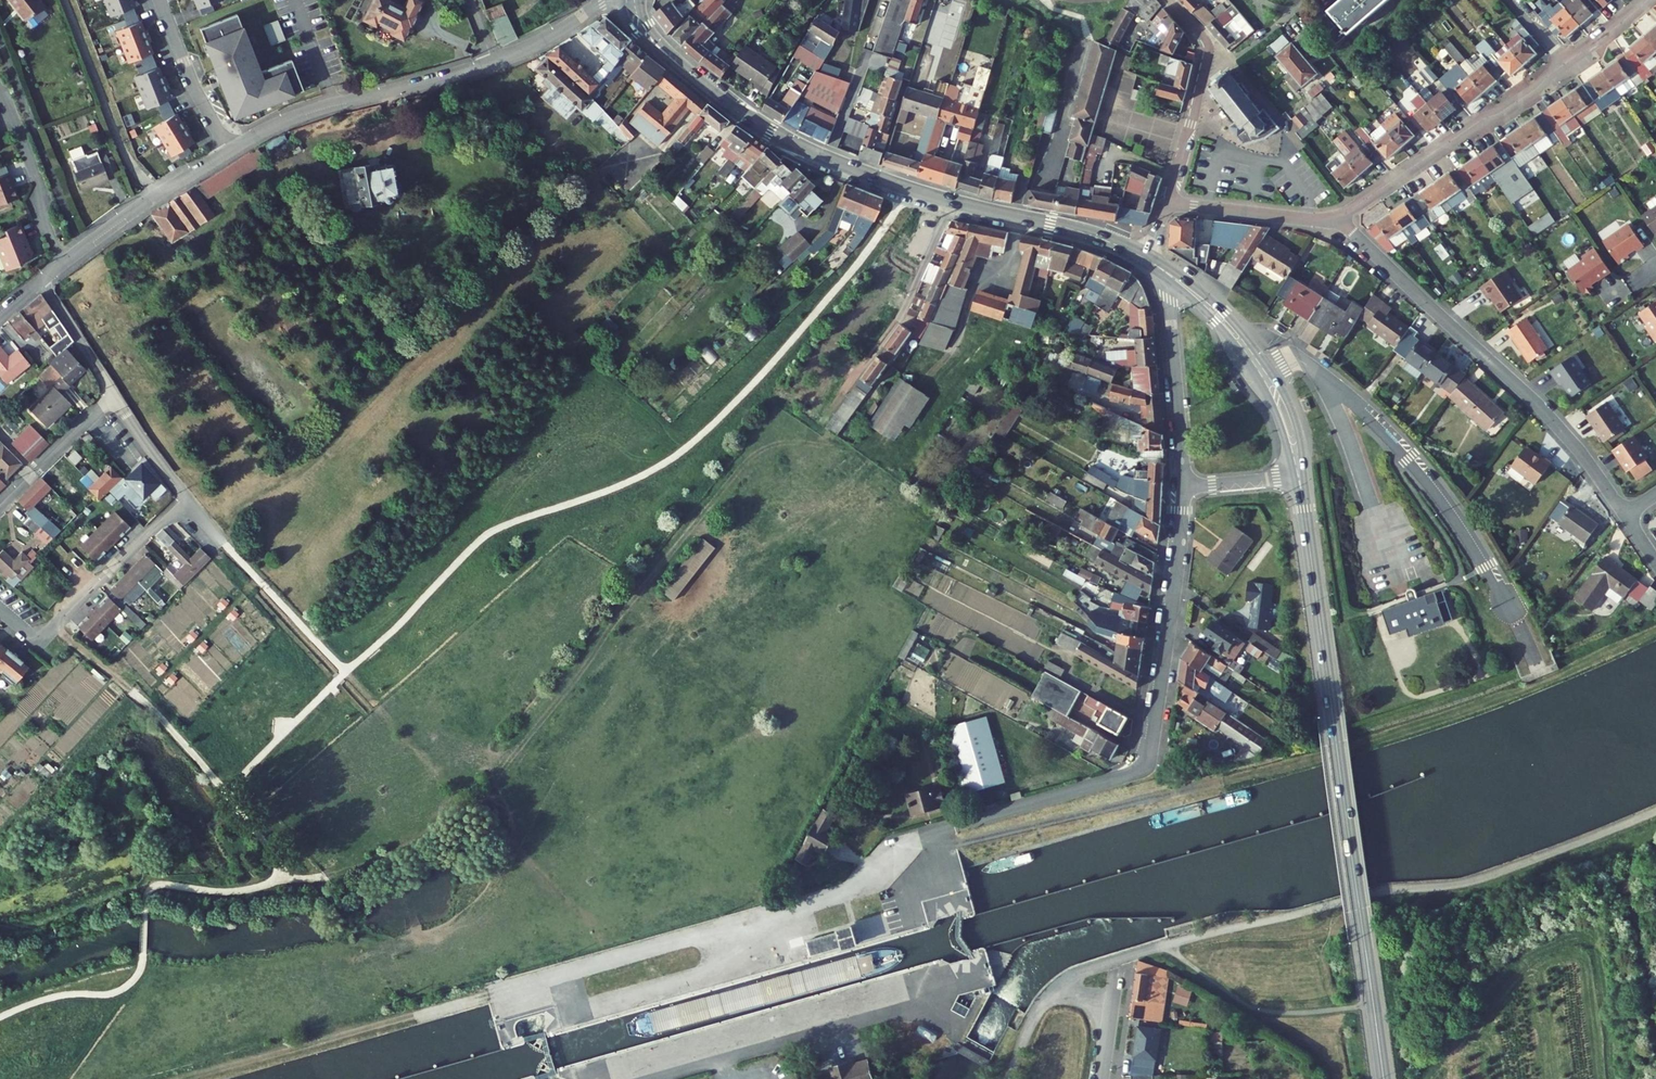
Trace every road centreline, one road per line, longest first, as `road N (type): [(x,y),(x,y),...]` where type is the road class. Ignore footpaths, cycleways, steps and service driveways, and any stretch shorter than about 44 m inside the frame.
road 1 (secondary): [(1304,509),(1385,1078)]
road 2 (residential): [(954,826),(1145,764),(1183,487)]
road 3 (residential): [(1336,217),(1541,409),(1625,516)]
road 4 (residential): [(609,0),(525,49),(298,116),(229,151)]
road 5 (residential): [(1516,625),(1457,521),(1383,433),(1301,361),(1269,370)]
road 6 (track): [(489,995),(199,1078)]
road 7 (secondary): [(692,76),(788,140),(952,202)]
road 8 (residential): [(1336,217),(1566,63)]
road 9 (residential): [(0,608),(40,641),(186,496)]
road 10 (residential): [(823,423),(905,310),(952,202)]
road 11 (residential): [(1166,203),(1208,52),(1169,0)]
road 12 (residential): [(159,195),(120,143),(67,0)]
road 13 (residential): [(1168,273),(1183,487)]
road 14 (secondary): [(952,202),(1064,227),(1148,261)]
road 15 (residential): [(63,264),(0,91)]
road 16 (residential): [(1166,203),(1336,217)]
road 17 (residential): [(229,151),(159,0)]
road 18 (residential): [(112,393),(0,503)]
road 19 (secondary): [(1269,370),(1225,313),(1168,273)]
road 20 (secondary): [(1168,273),(1257,377)]
road 21 (residential): [(112,393),(42,281)]
road 22 (residential): [(186,496),(112,393)]

